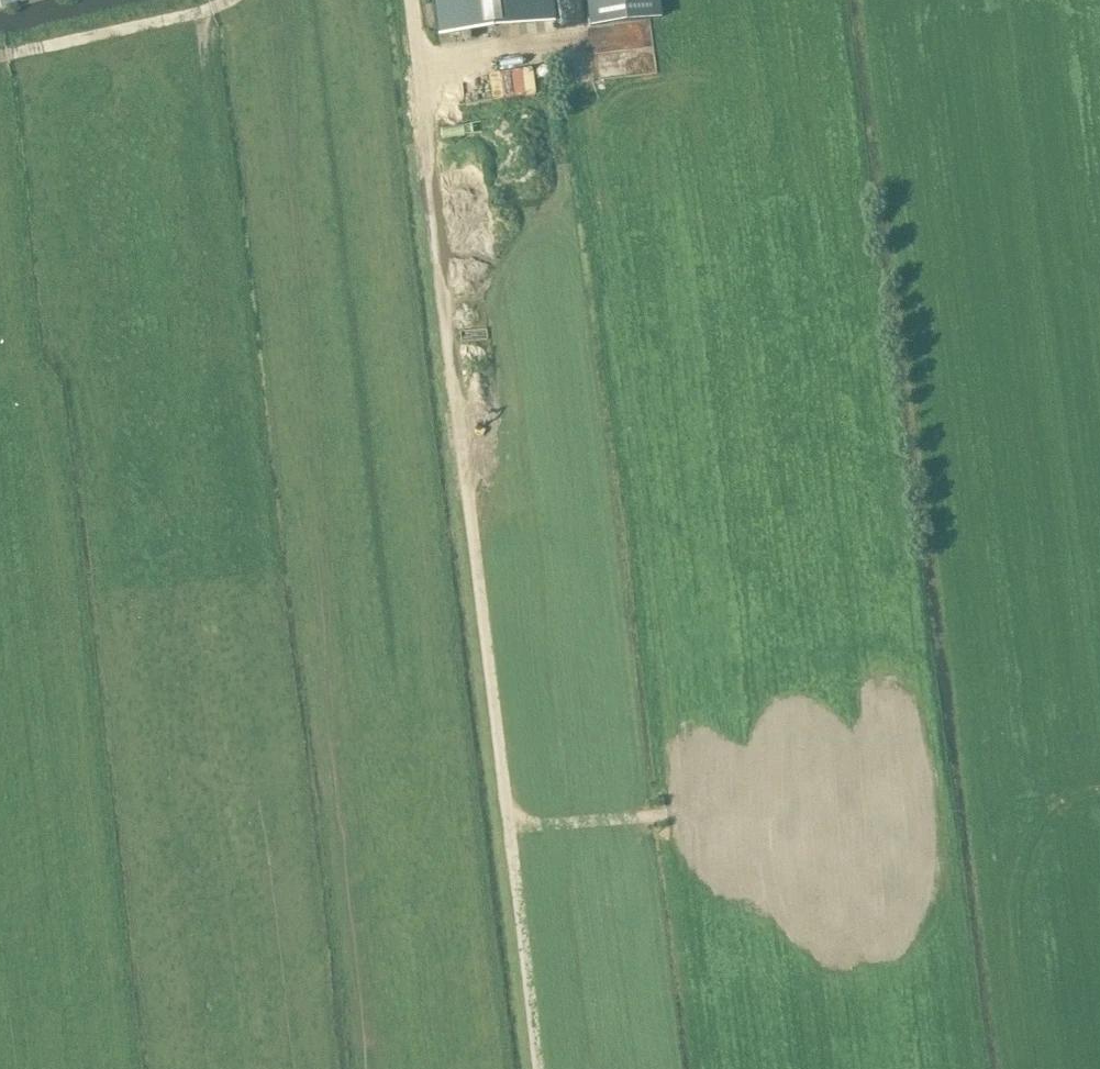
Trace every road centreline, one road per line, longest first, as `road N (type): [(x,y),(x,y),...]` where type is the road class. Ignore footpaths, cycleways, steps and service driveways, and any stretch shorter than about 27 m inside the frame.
road 1 (track): [(1010,1068),(868,0)]
road 2 (track): [(408,0),(538,1068)]

